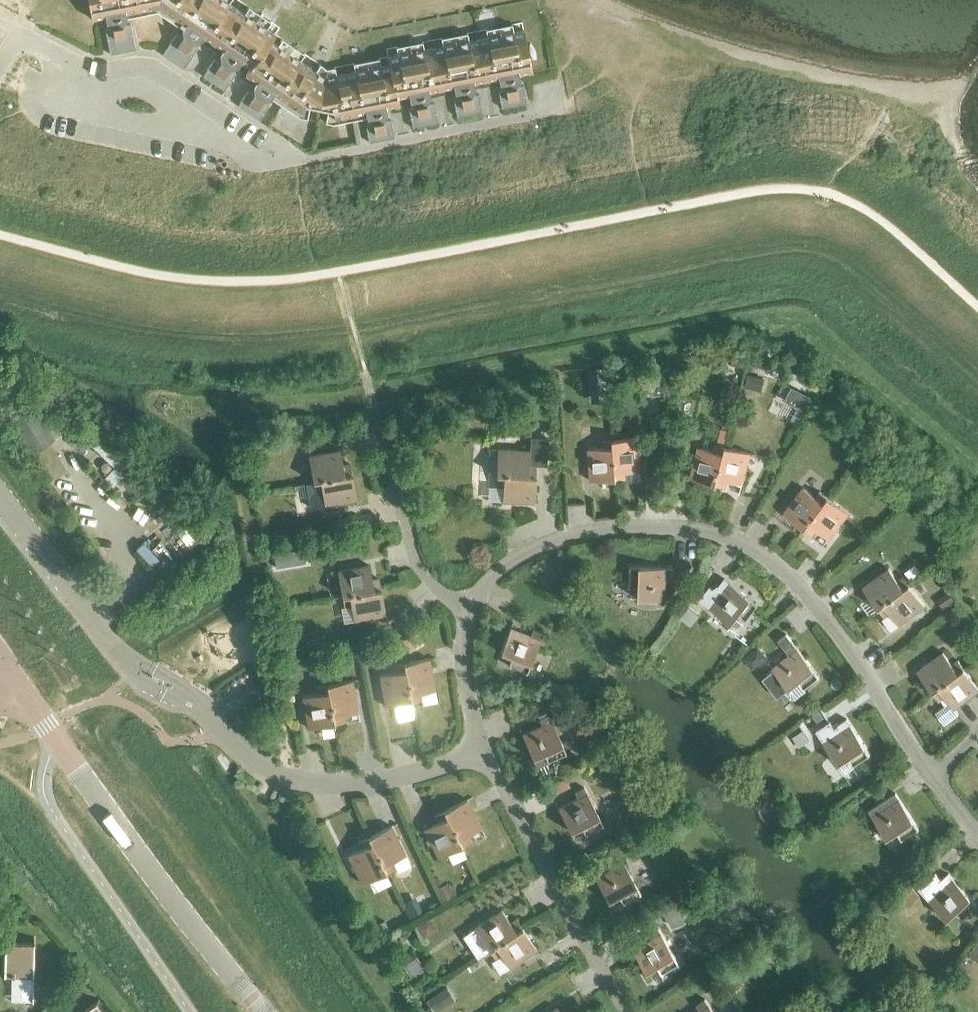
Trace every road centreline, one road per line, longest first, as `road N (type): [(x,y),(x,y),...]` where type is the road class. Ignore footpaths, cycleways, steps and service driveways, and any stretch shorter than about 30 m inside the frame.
road 1 (unclassified): [(939,778),(808,584),(743,540),(682,527),(585,529),(512,562),(467,602)]
road 2 (unclassified): [(265,768),(170,687),(135,670),(0,500)]
road 3 (tertiary): [(264,1011),(58,744)]
road 4 (residential): [(566,106),(281,162),(237,149)]
road 5 (residential): [(194,1011),(46,801),(42,781),(58,744)]
road 6 (unclassified): [(485,747),(631,1011)]
road 7 (unclassified): [(467,602),(423,560),(370,375)]
road 8 (unclassified): [(265,768),(384,781),(485,747)]
road 9 (unclassified): [(467,602),(467,663),(485,747)]

